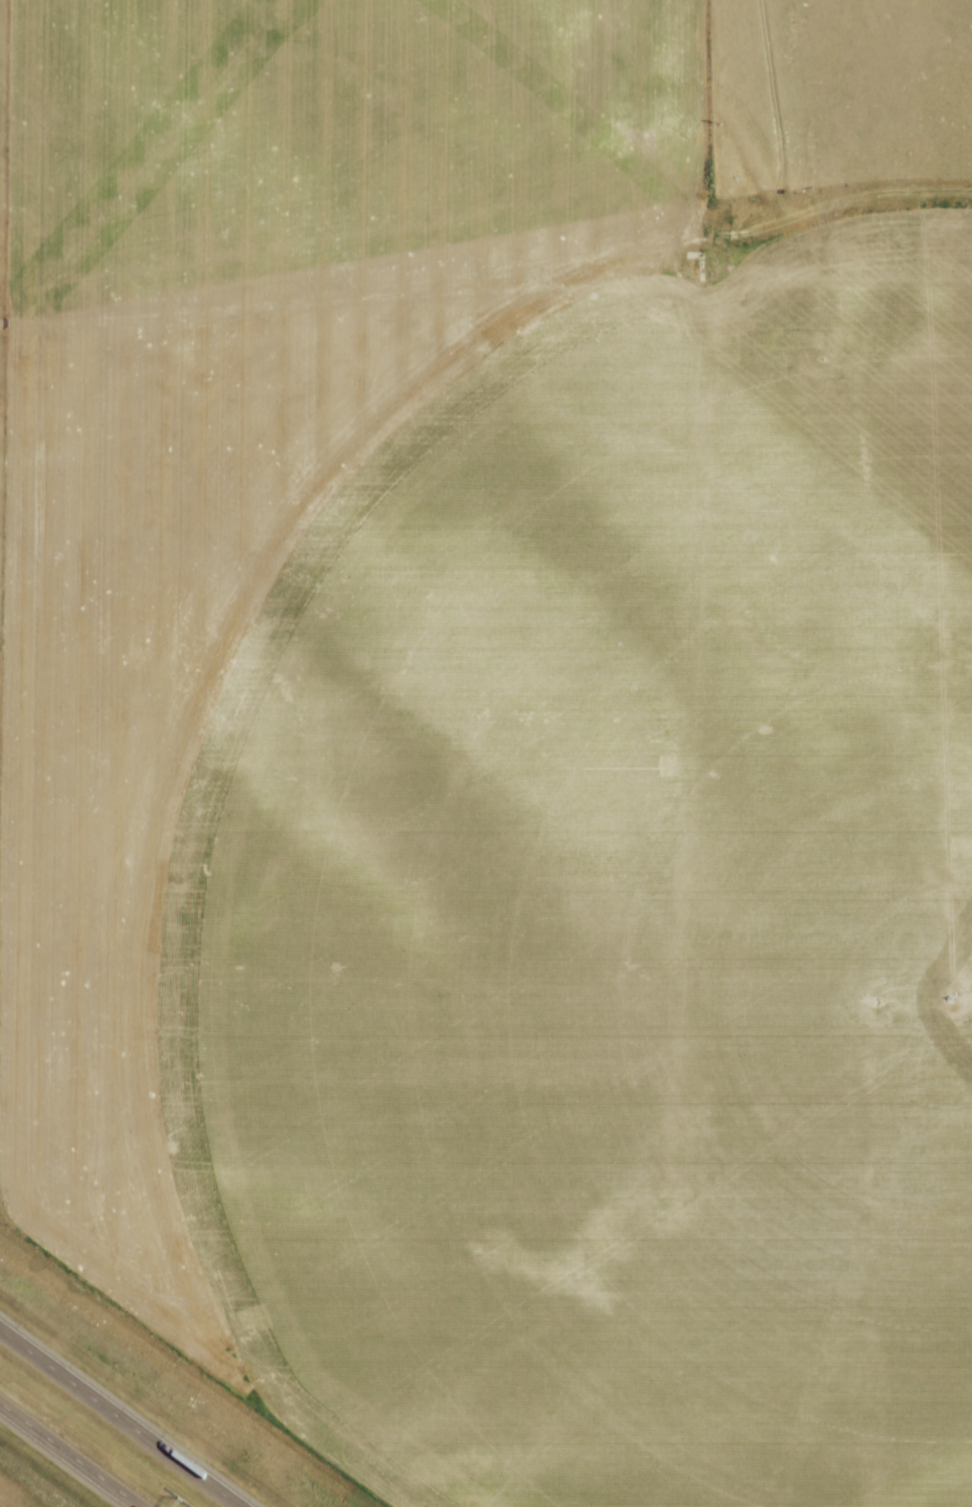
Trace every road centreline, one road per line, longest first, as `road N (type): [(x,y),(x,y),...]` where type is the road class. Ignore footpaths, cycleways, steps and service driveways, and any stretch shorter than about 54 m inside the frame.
road 1 (motorway): [(246,1506),(0,1325)]
road 2 (motorway): [(0,1403),(140,1506)]

